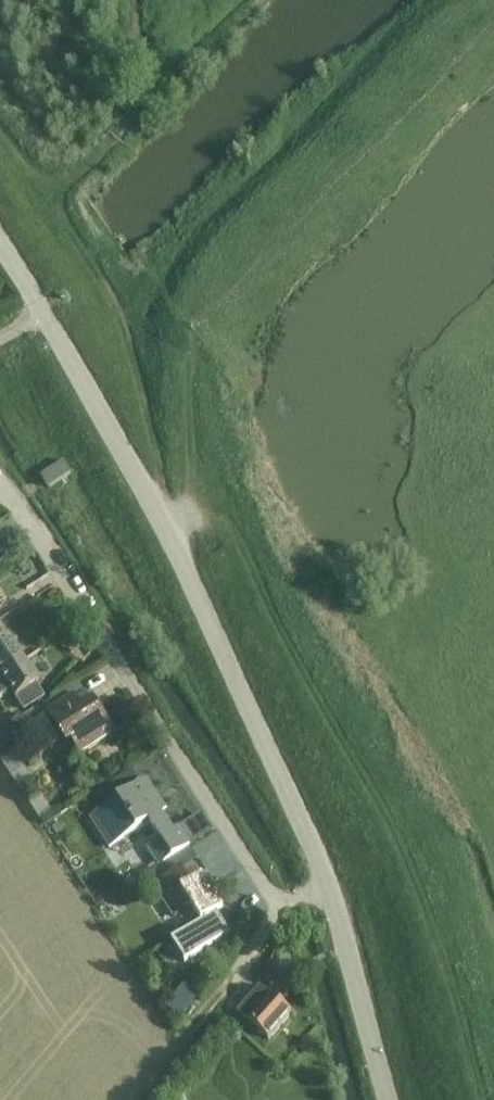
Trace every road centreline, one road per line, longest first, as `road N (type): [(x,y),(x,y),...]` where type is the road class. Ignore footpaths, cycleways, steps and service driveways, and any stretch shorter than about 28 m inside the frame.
road 1 (residential): [(326,894),(288,901),(266,891),(0,488)]
road 2 (unclassified): [(326,894),(159,519)]
road 3 (track): [(159,519),(155,455),(127,334),(44,191)]
road 4 (unclassified): [(40,316),(159,519)]
road 5 (unclassified): [(384,1099),(326,894)]
road 6 (track): [(44,191),(85,165),(161,82)]

